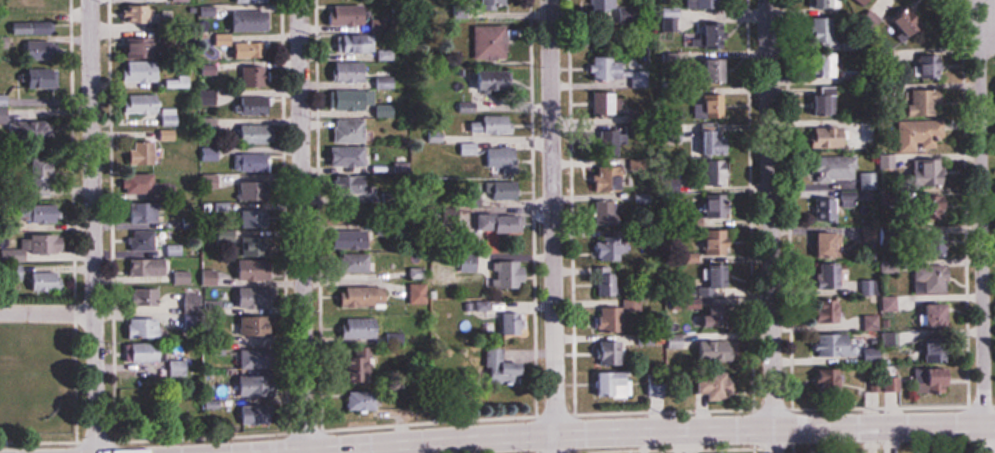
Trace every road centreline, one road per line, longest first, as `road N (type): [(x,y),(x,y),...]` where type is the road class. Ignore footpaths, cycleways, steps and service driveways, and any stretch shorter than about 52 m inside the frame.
road 1 (primary): [(994,427),(556,435),(294,452)]
road 2 (residential): [(985,452),(976,0)]
road 3 (residential): [(98,452),(91,0)]
road 4 (residential): [(307,452),(300,0)]
road 5 (residential): [(556,452),(550,0)]
road 6 (residential): [(776,452),(771,0)]

